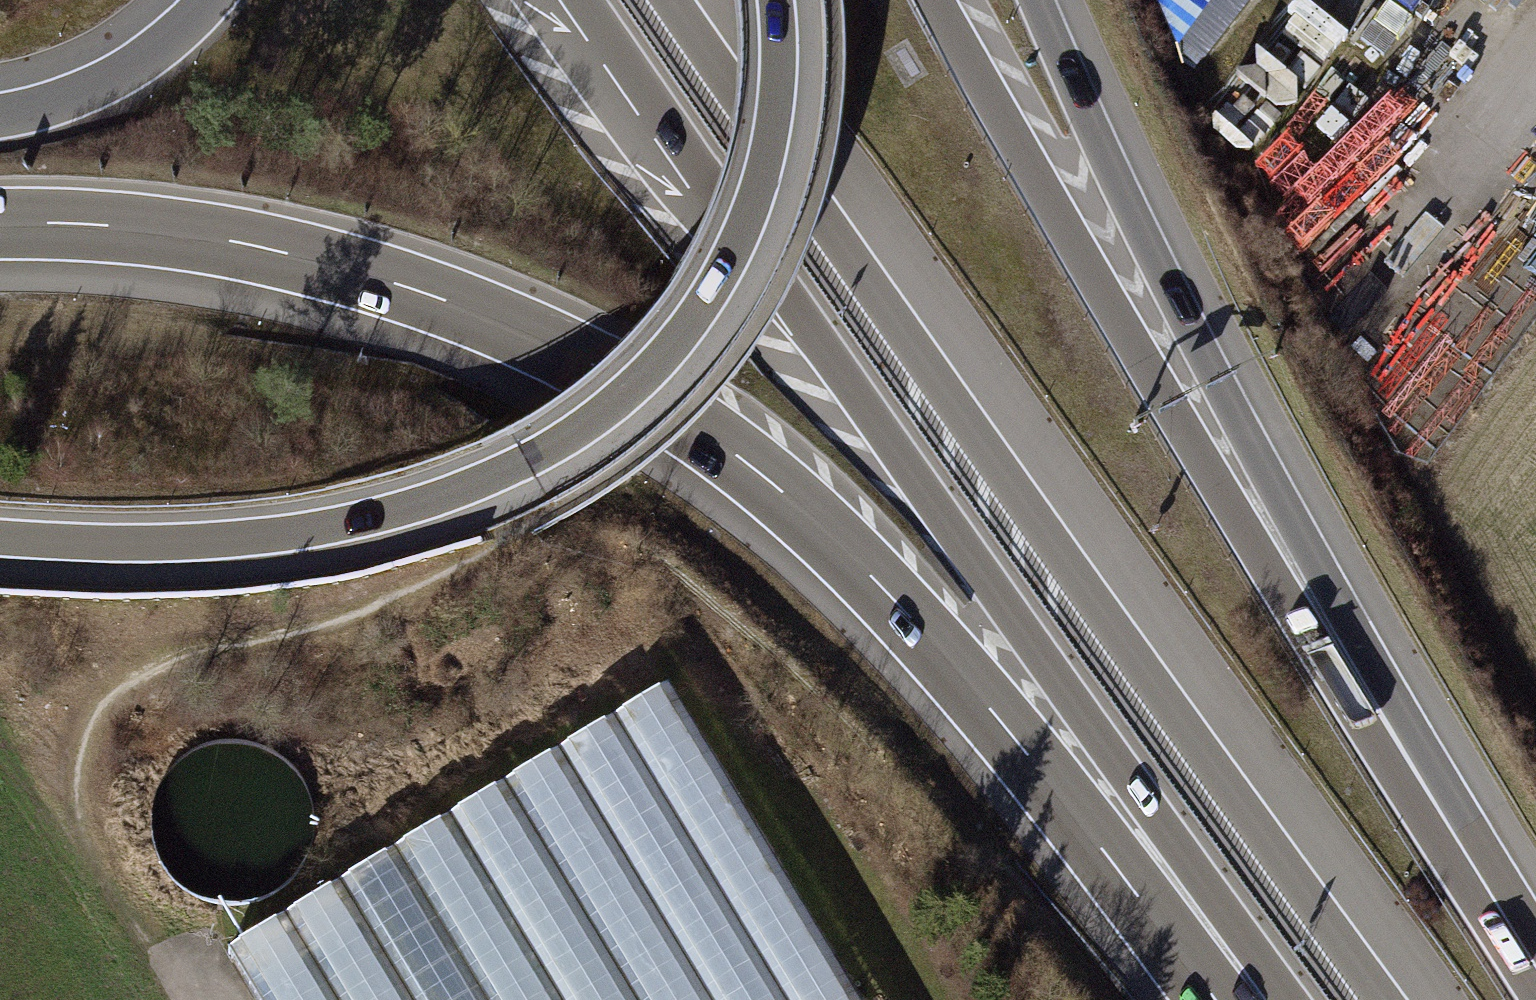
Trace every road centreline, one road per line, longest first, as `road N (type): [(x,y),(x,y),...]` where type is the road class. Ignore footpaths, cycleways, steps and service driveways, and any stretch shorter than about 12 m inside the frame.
road 1 (motorway): [(0,223),(170,232),(339,267),(518,329),(694,425),(829,534),(951,663),(1216,999)]
road 2 (motorway): [(560,0),(823,348),(1283,999)]
road 3 (motorway): [(1383,999),(671,0)]
road 4 (motorway): [(0,538),(177,542),(343,524),(480,482),(572,435),(660,362),(742,233),(773,126),(776,0)]
road 5 (motorway): [(1432,798),(1303,626),(936,0)]
road 6 (motorway): [(1432,798),(1341,605),(1176,300),(1037,0)]
road 7 (motorway): [(211,0),(126,71),(76,96),(0,116)]
road 8 (motorway): [(1535,966),(1432,798)]
road 9 (track): [(101,849),(191,999)]

